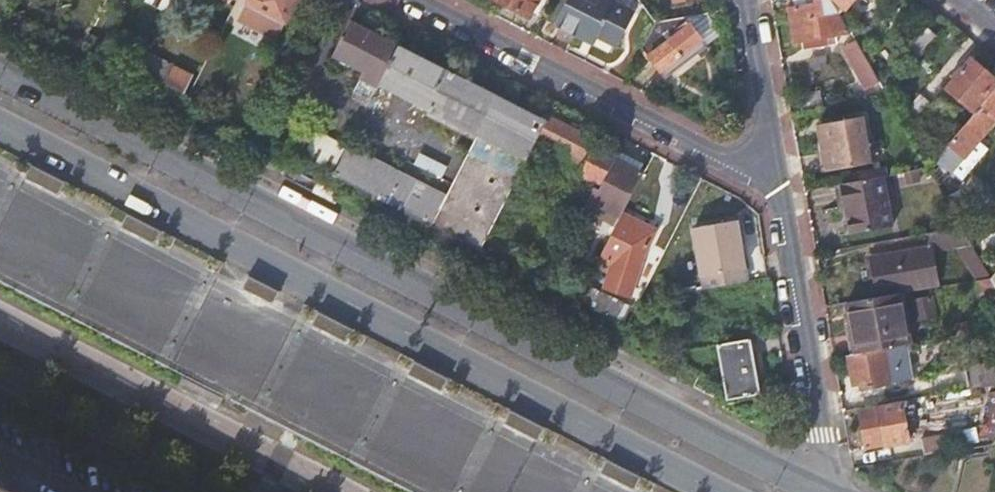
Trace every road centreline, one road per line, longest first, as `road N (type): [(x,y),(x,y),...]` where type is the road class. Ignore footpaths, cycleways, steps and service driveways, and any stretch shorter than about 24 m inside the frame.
road 1 (primary): [(825,490),(0,74)]
road 2 (primary): [(0,121),(730,491)]
road 3 (motorway): [(599,491),(0,183)]
road 4 (motorway): [(0,236),(499,491)]
road 5 (residential): [(779,189),(415,0)]
road 6 (unclassified): [(825,490),(779,189)]
road 7 (residential): [(779,189),(746,0)]

